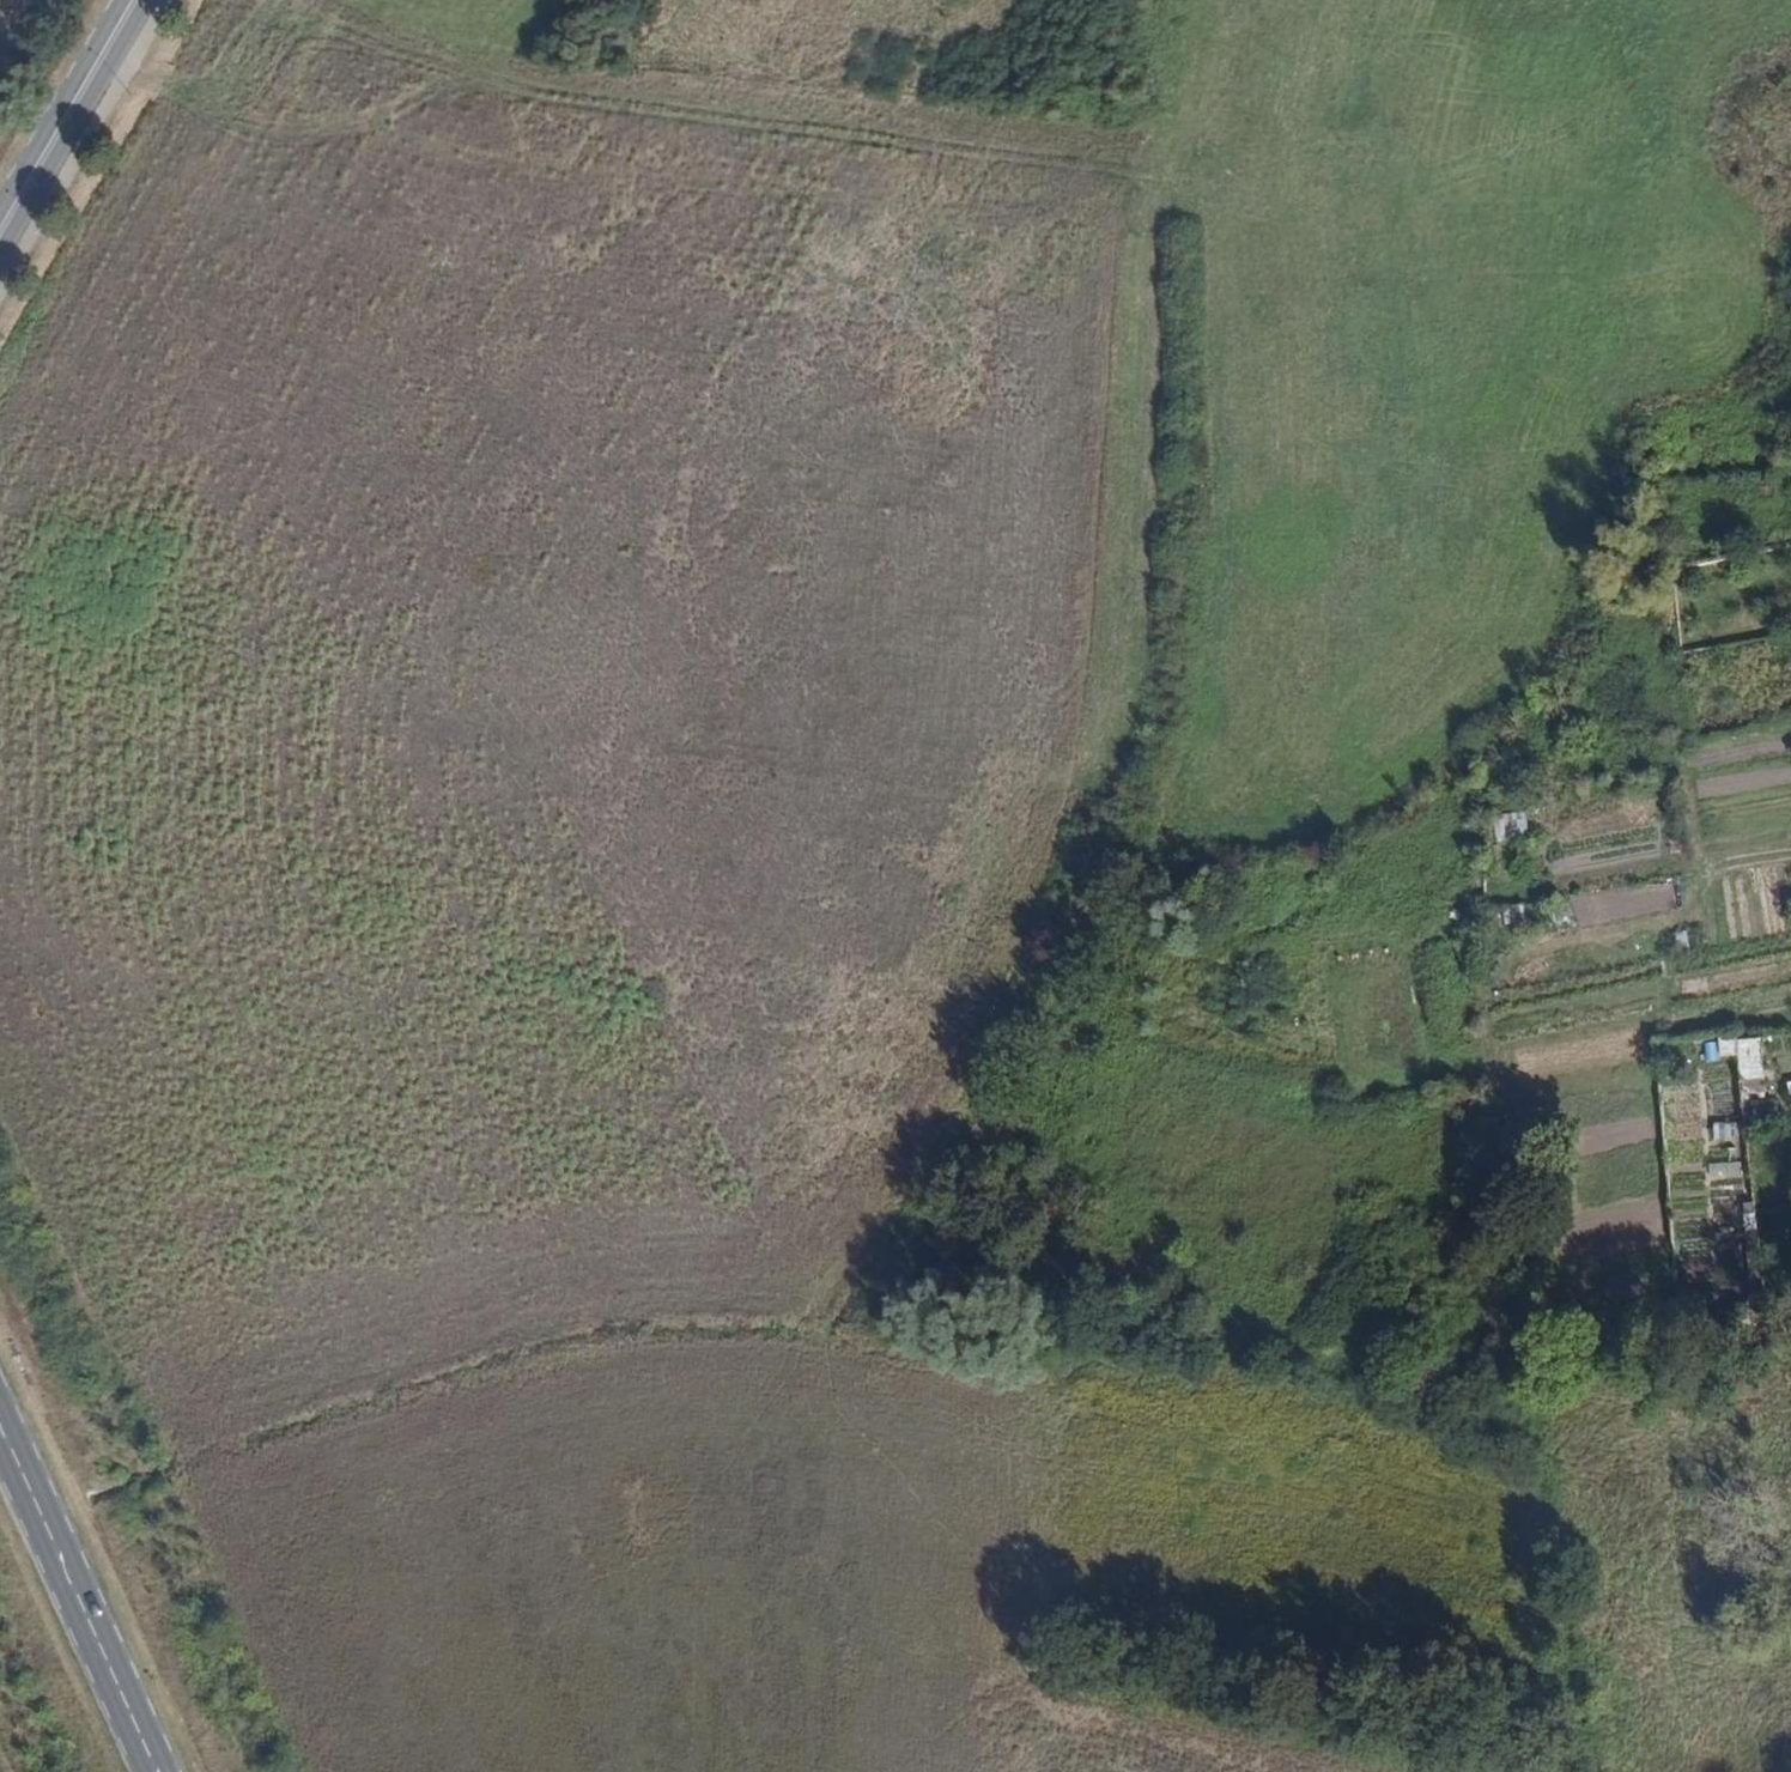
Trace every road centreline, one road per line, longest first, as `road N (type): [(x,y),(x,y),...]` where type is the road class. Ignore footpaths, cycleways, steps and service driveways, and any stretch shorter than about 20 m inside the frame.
road 1 (secondary): [(157,1771),(0,1422)]
road 2 (secondary): [(135,0),(0,234)]

